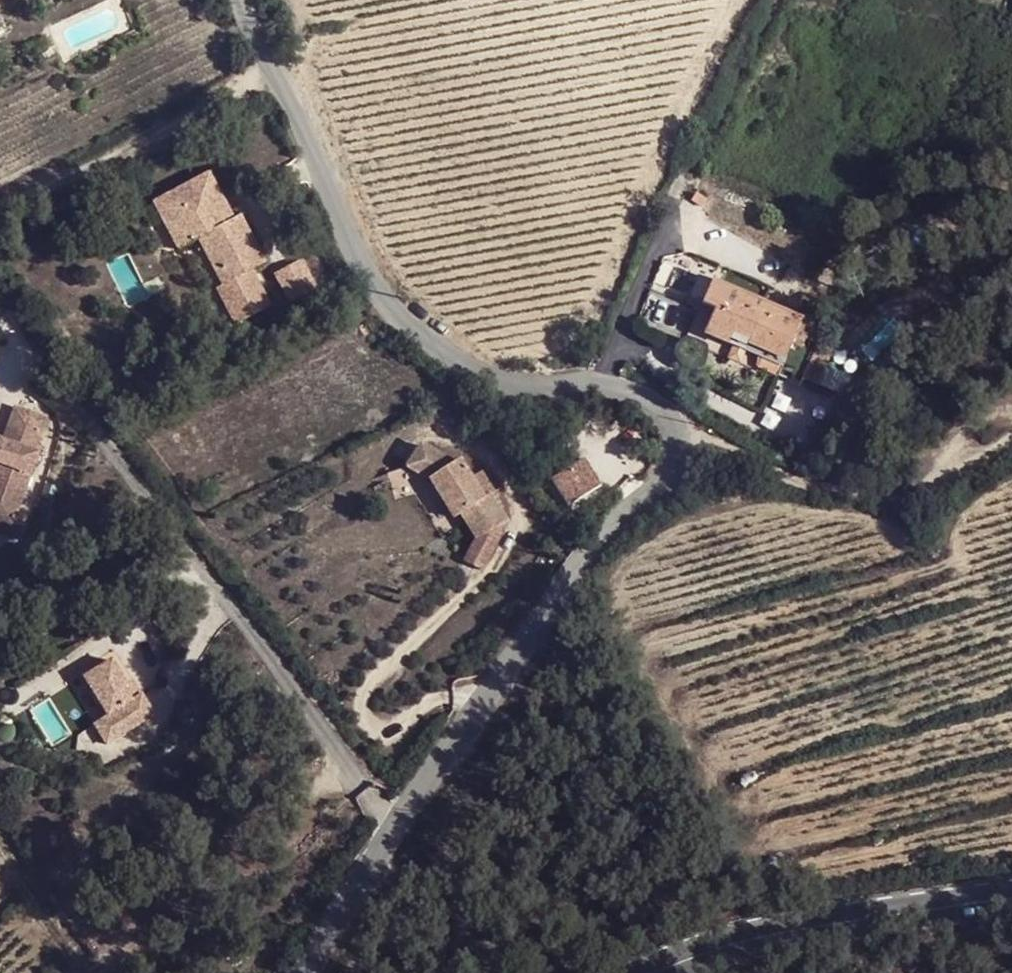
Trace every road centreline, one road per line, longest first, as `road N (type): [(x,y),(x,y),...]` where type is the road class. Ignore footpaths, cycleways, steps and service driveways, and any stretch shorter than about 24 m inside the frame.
road 1 (residential): [(305,972),(576,568),(665,473),(676,424),(617,387),(511,385),(479,377),(397,319),(371,287),(240,0)]
road 2 (track): [(676,424),(801,487),(896,494),(1011,449)]
road 3 (primary): [(1011,904),(799,941),(672,972)]

